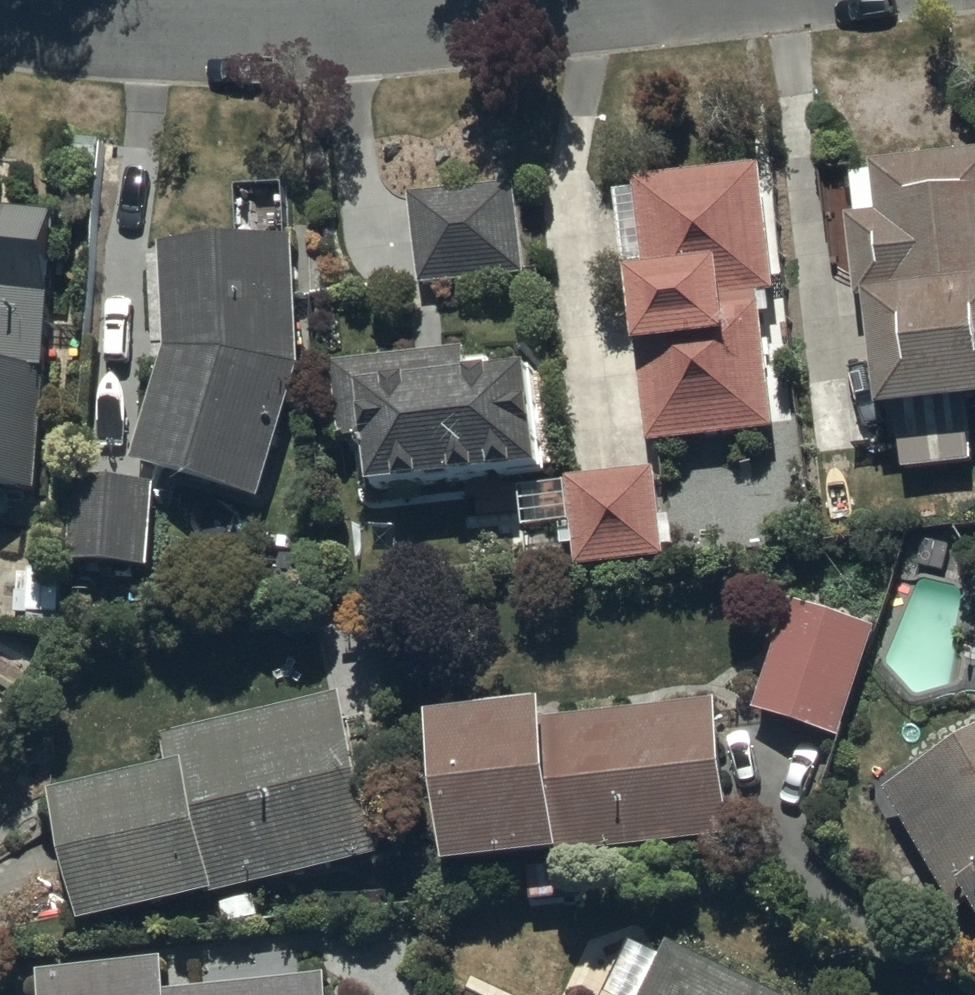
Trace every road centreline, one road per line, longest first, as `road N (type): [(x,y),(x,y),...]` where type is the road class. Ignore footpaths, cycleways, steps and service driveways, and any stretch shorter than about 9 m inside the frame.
road 1 (residential): [(0,13),(101,31),(281,31),(580,0)]

